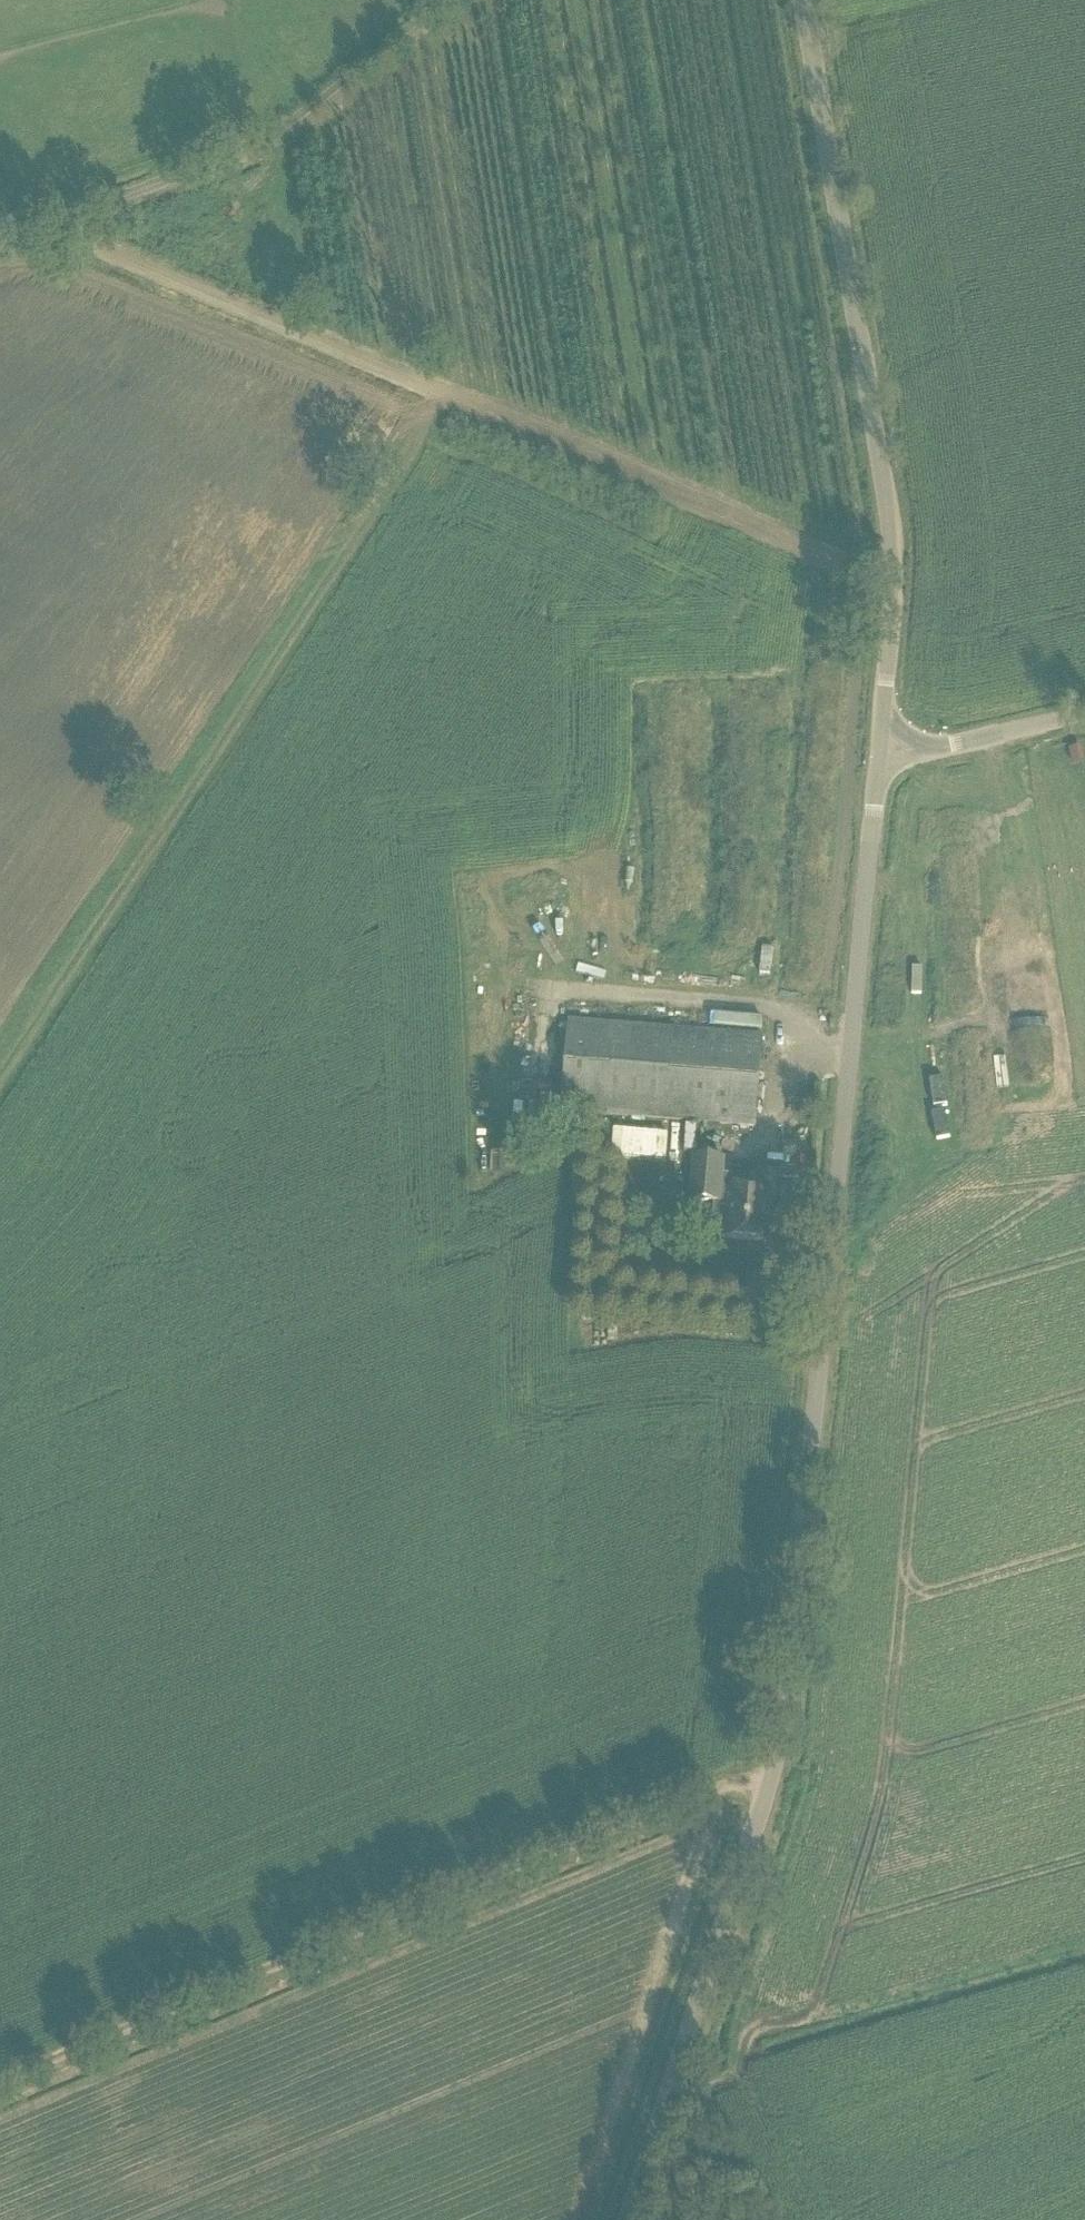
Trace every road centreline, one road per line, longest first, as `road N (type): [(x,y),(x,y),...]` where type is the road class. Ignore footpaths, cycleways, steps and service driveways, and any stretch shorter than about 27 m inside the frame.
road 1 (unclassified): [(626,2219),(780,1763),(880,762)]
road 2 (track): [(895,587),(434,395),(61,224),(6,223)]
road 3 (unclassified): [(880,762),(895,587),(890,513),(808,0)]
road 4 (unclassified): [(880,762),(1084,716)]

